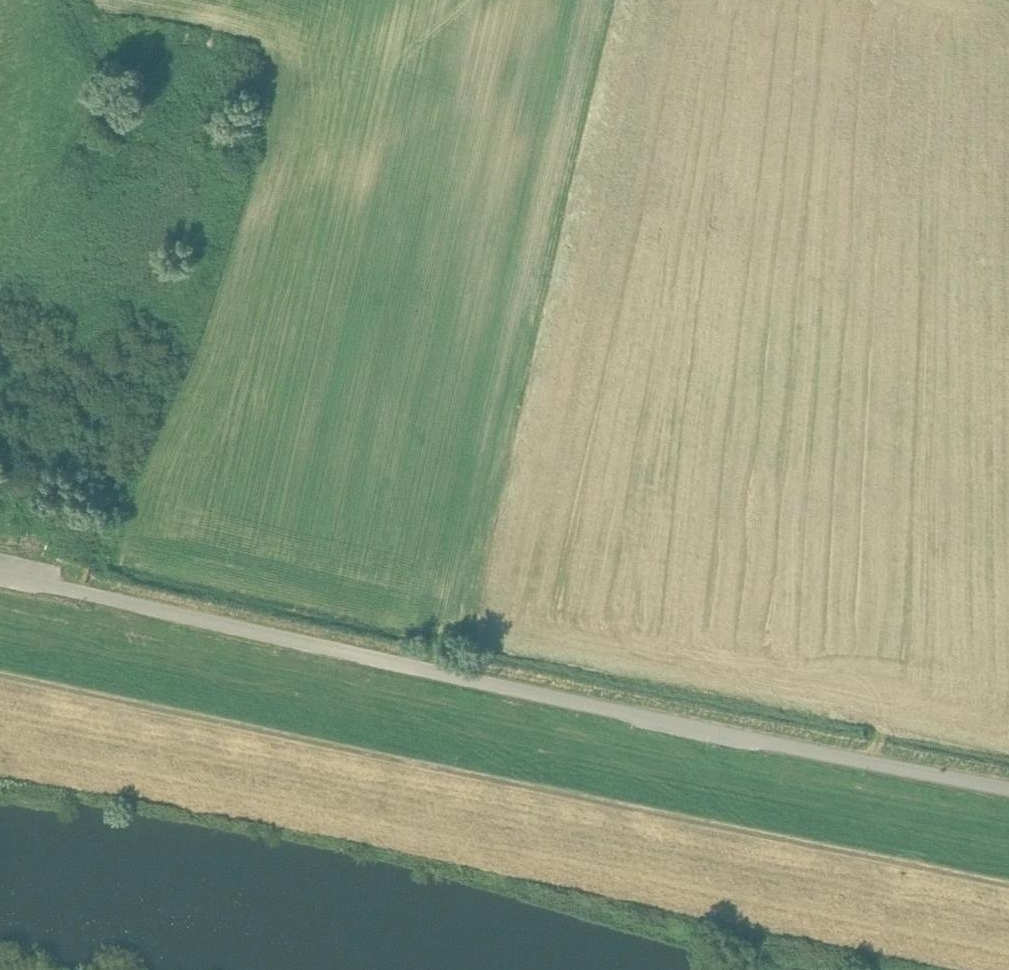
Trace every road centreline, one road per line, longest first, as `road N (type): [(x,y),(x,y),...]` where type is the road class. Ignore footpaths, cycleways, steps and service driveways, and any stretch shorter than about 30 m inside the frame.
road 1 (tertiary): [(0,575),(692,726),(1008,786)]

